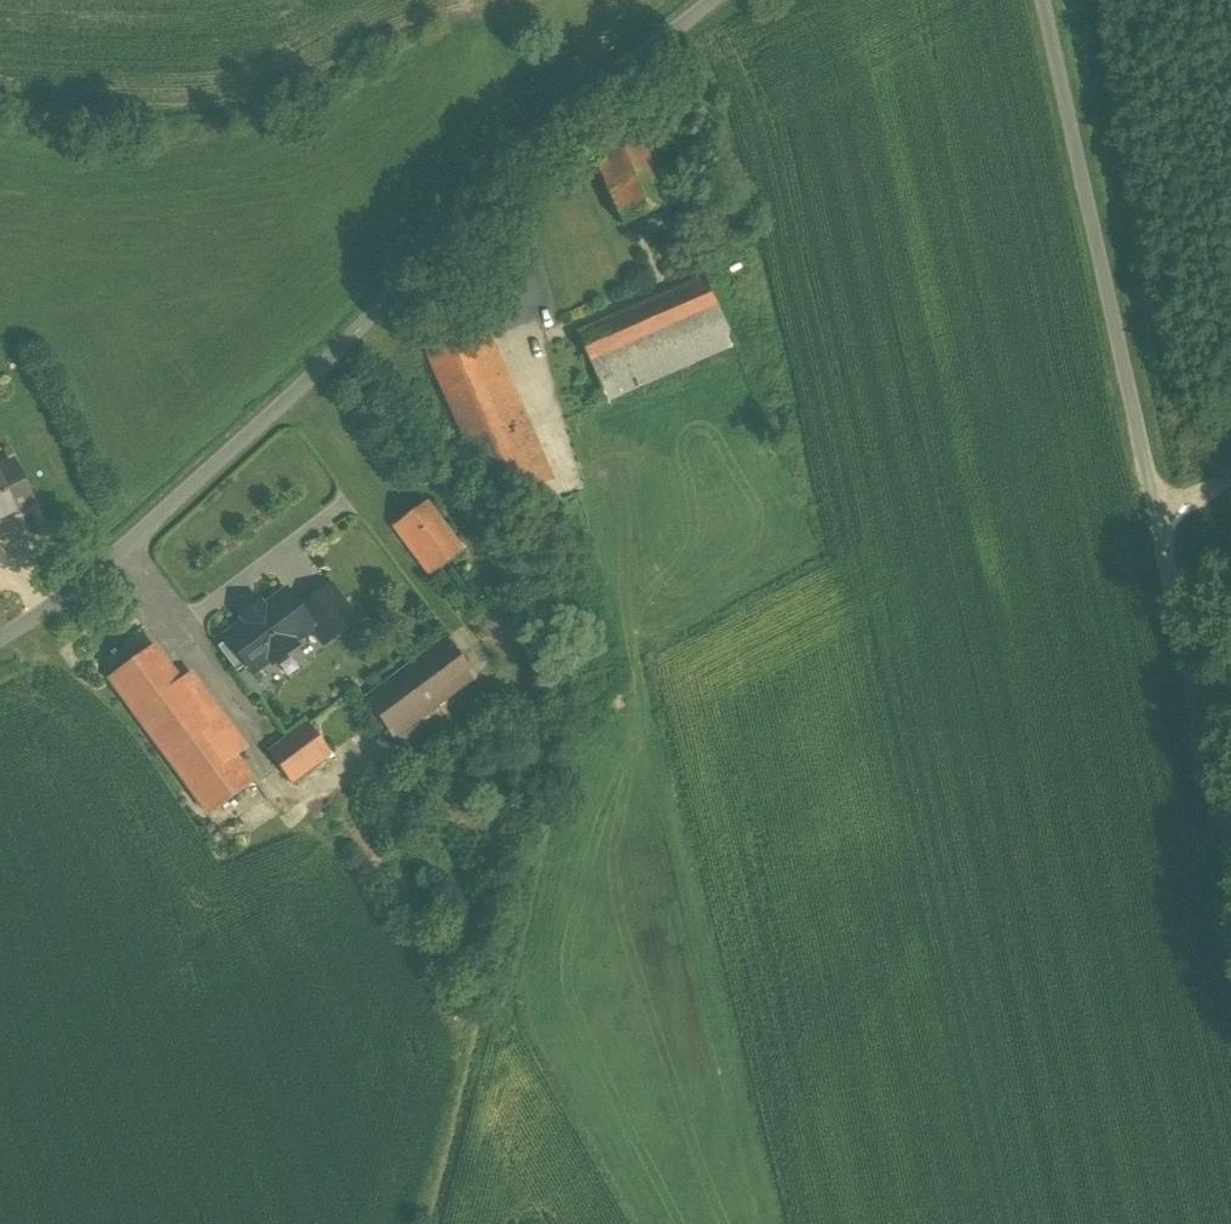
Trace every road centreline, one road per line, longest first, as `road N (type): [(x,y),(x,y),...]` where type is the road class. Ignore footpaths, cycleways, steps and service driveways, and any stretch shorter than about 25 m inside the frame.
road 1 (unclassified): [(693,0),(215,458),(0,612)]
road 2 (unclassified): [(1037,0),(1230,861)]

